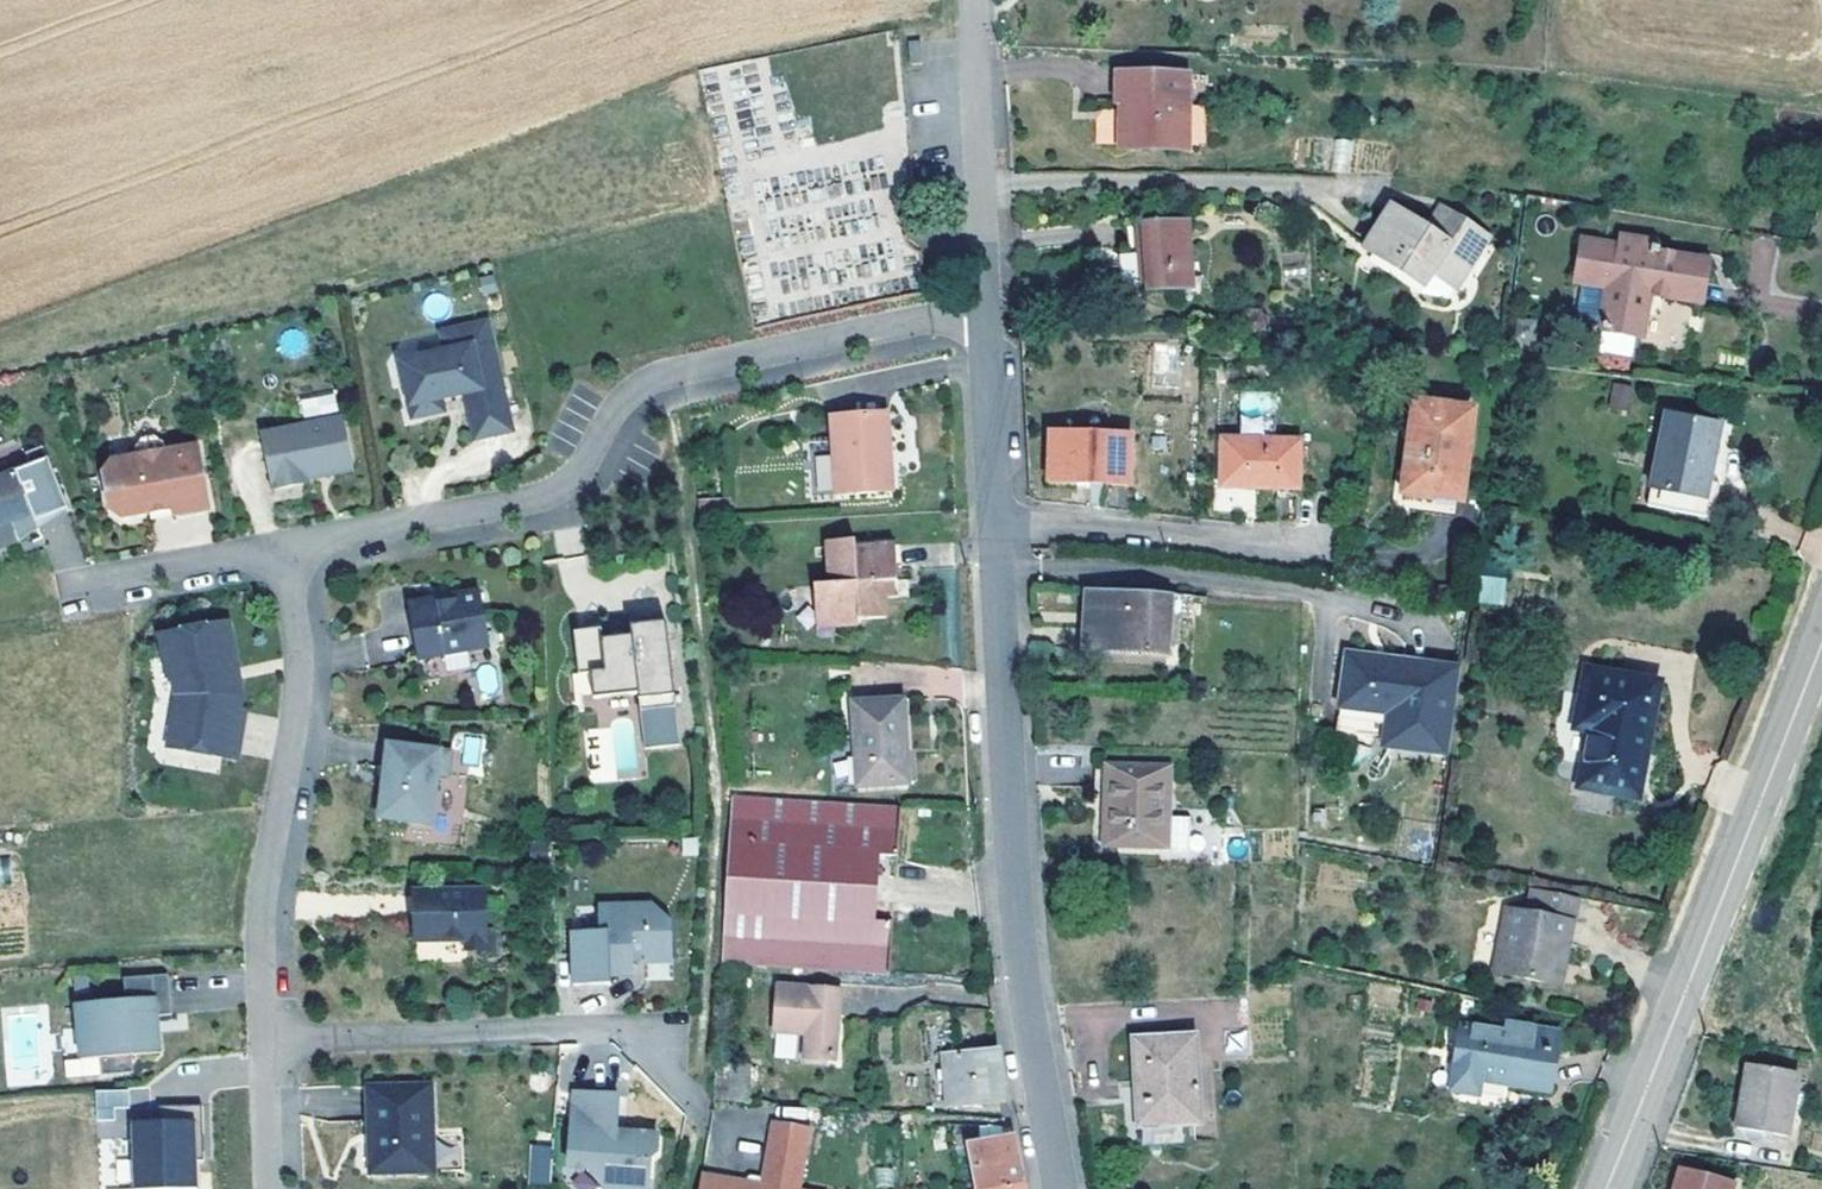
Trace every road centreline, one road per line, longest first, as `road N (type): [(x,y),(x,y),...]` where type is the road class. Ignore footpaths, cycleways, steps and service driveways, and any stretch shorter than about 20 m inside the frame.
road 1 (residential): [(1063,1188),(1023,933),(1006,755),(987,312)]
road 2 (residential): [(987,312),(639,402),(617,421),(572,491),(544,508),(283,555)]
road 3 (residential): [(283,555),(301,677),(263,908),(270,1188)]
road 4 (tertiary): [(1821,638),(1607,1188)]
road 5 (residential): [(987,312),(975,0)]
road 6 (residential): [(283,555),(69,599)]

